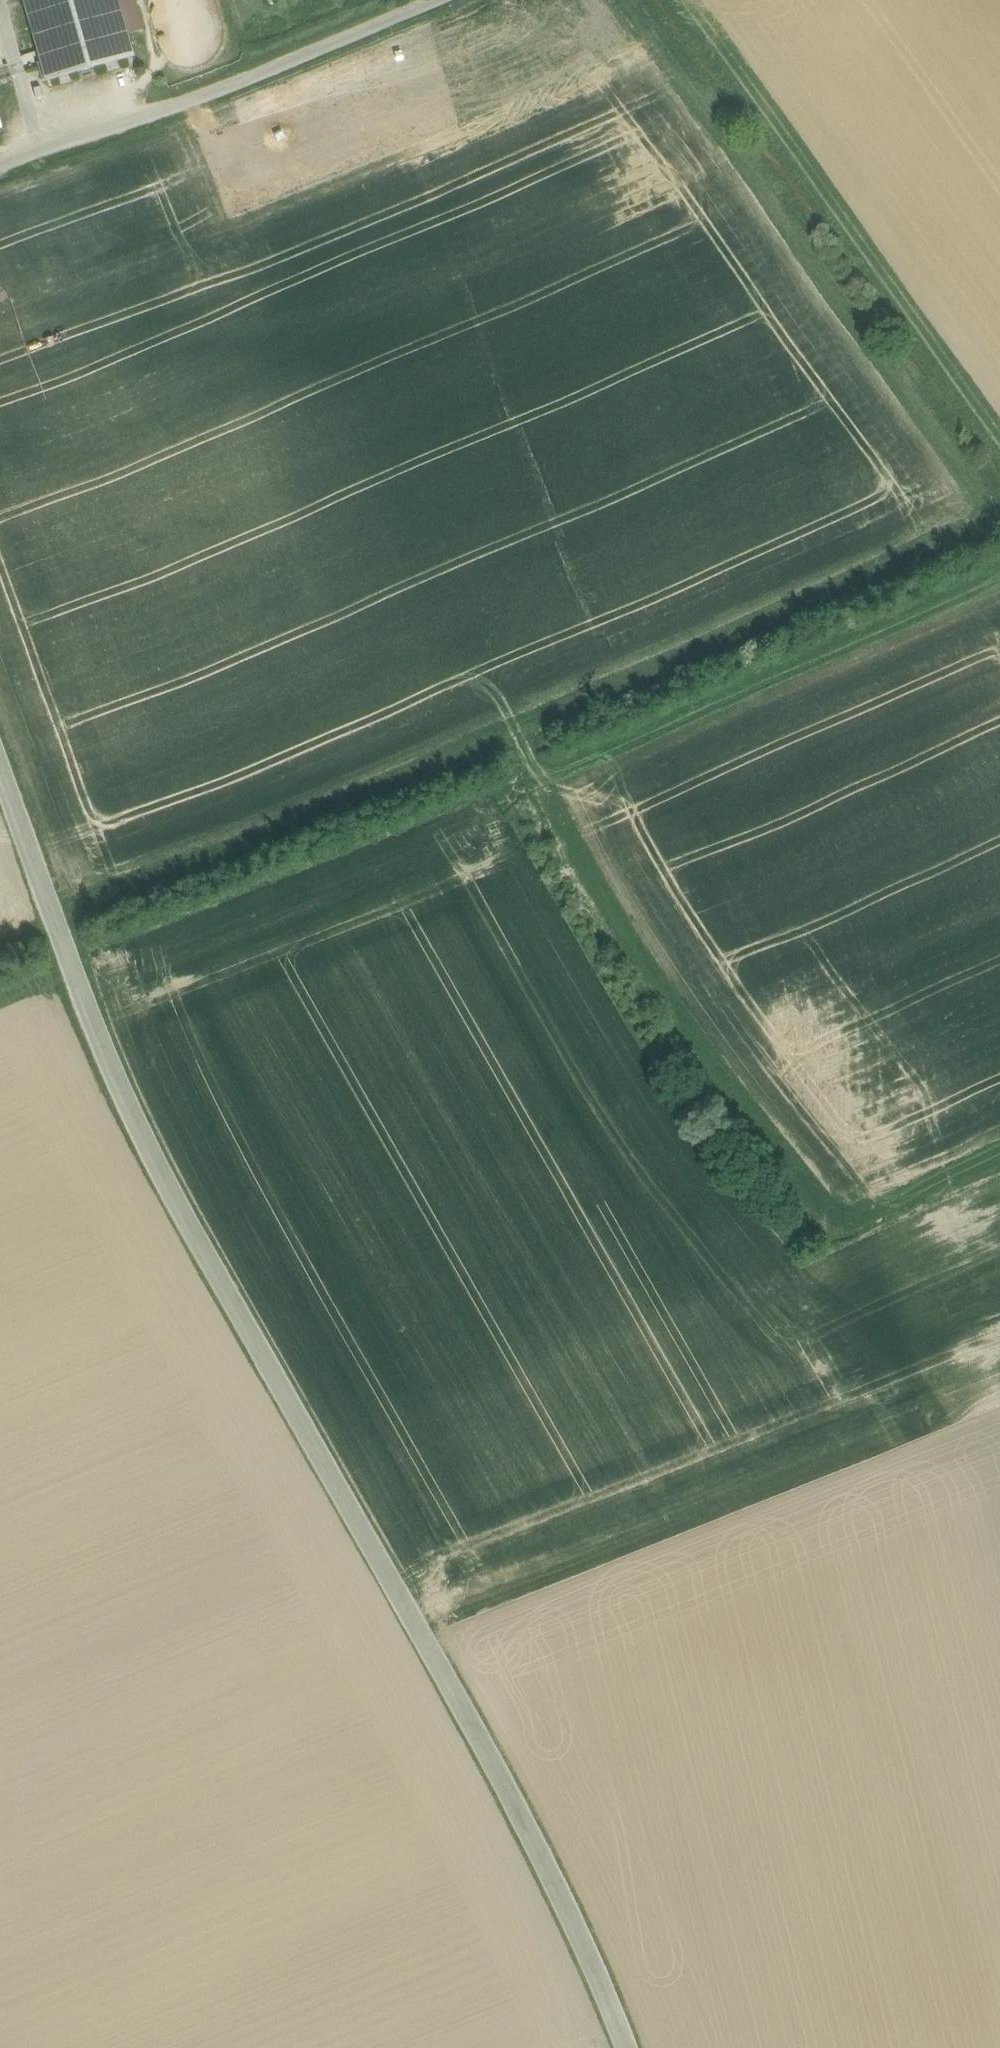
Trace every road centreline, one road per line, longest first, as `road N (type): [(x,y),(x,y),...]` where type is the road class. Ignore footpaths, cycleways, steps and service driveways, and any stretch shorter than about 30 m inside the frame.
road 1 (residential): [(624,2047),(559,1888),(179,1207),(65,945),(0,770)]
road 2 (residential): [(0,170),(256,79),(438,0)]

